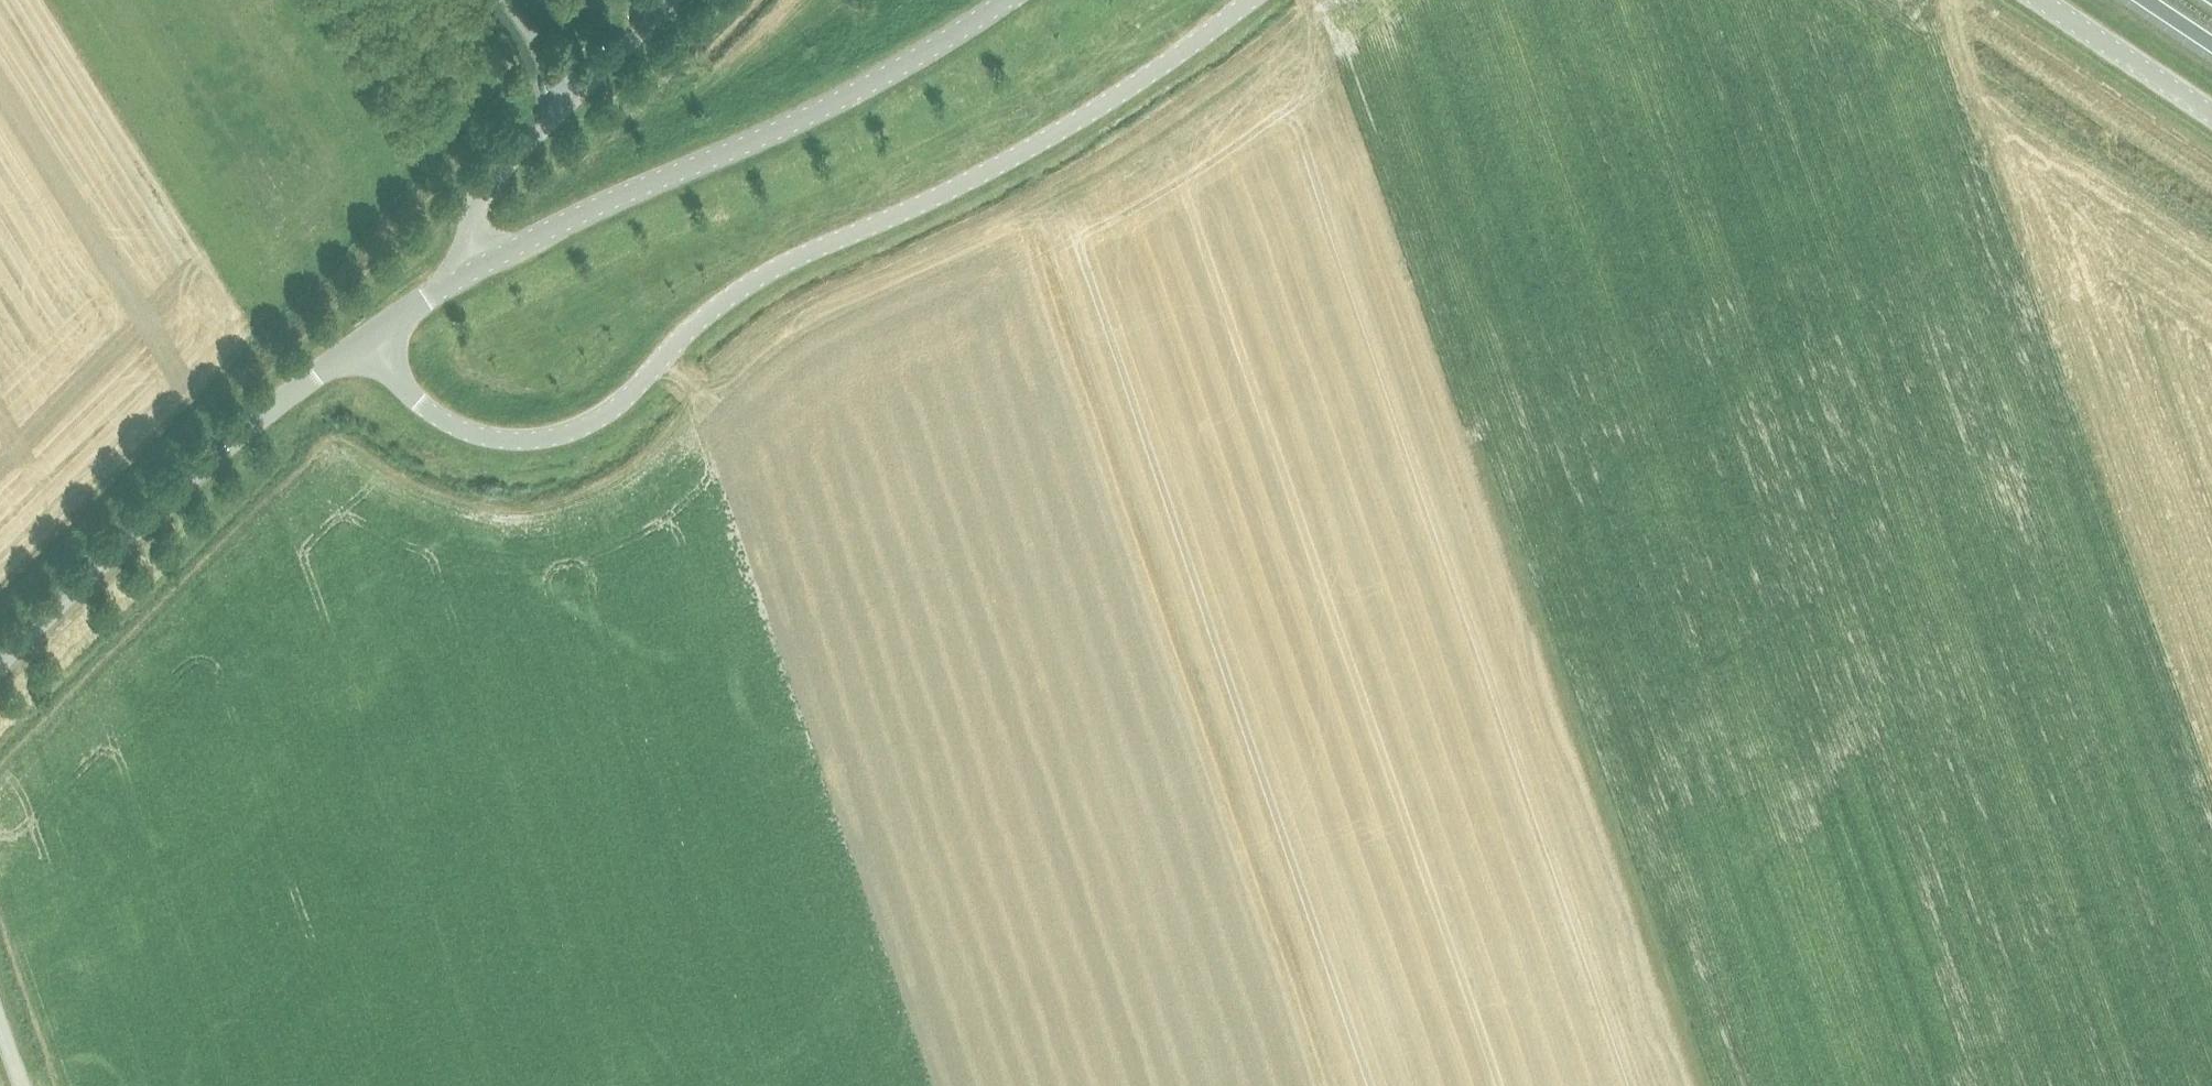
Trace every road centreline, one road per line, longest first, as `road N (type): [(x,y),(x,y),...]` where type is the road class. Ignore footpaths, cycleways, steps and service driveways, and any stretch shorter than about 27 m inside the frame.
road 1 (unclassified): [(369,335),(416,403),(456,429),(524,441),(568,433),(626,397),(740,287),(973,179),(1131,86),(1250,0)]
road 2 (unclassified): [(474,269),(839,102),(1006,0)]
road 3 (unclassified): [(0,666),(198,470),(369,335)]
road 4 (unclassified): [(474,269),(463,238),(481,193),(674,0)]
road 5 (unclassified): [(2039,0),(2211,115)]
road 6 (unclassified): [(369,335),(474,269)]

